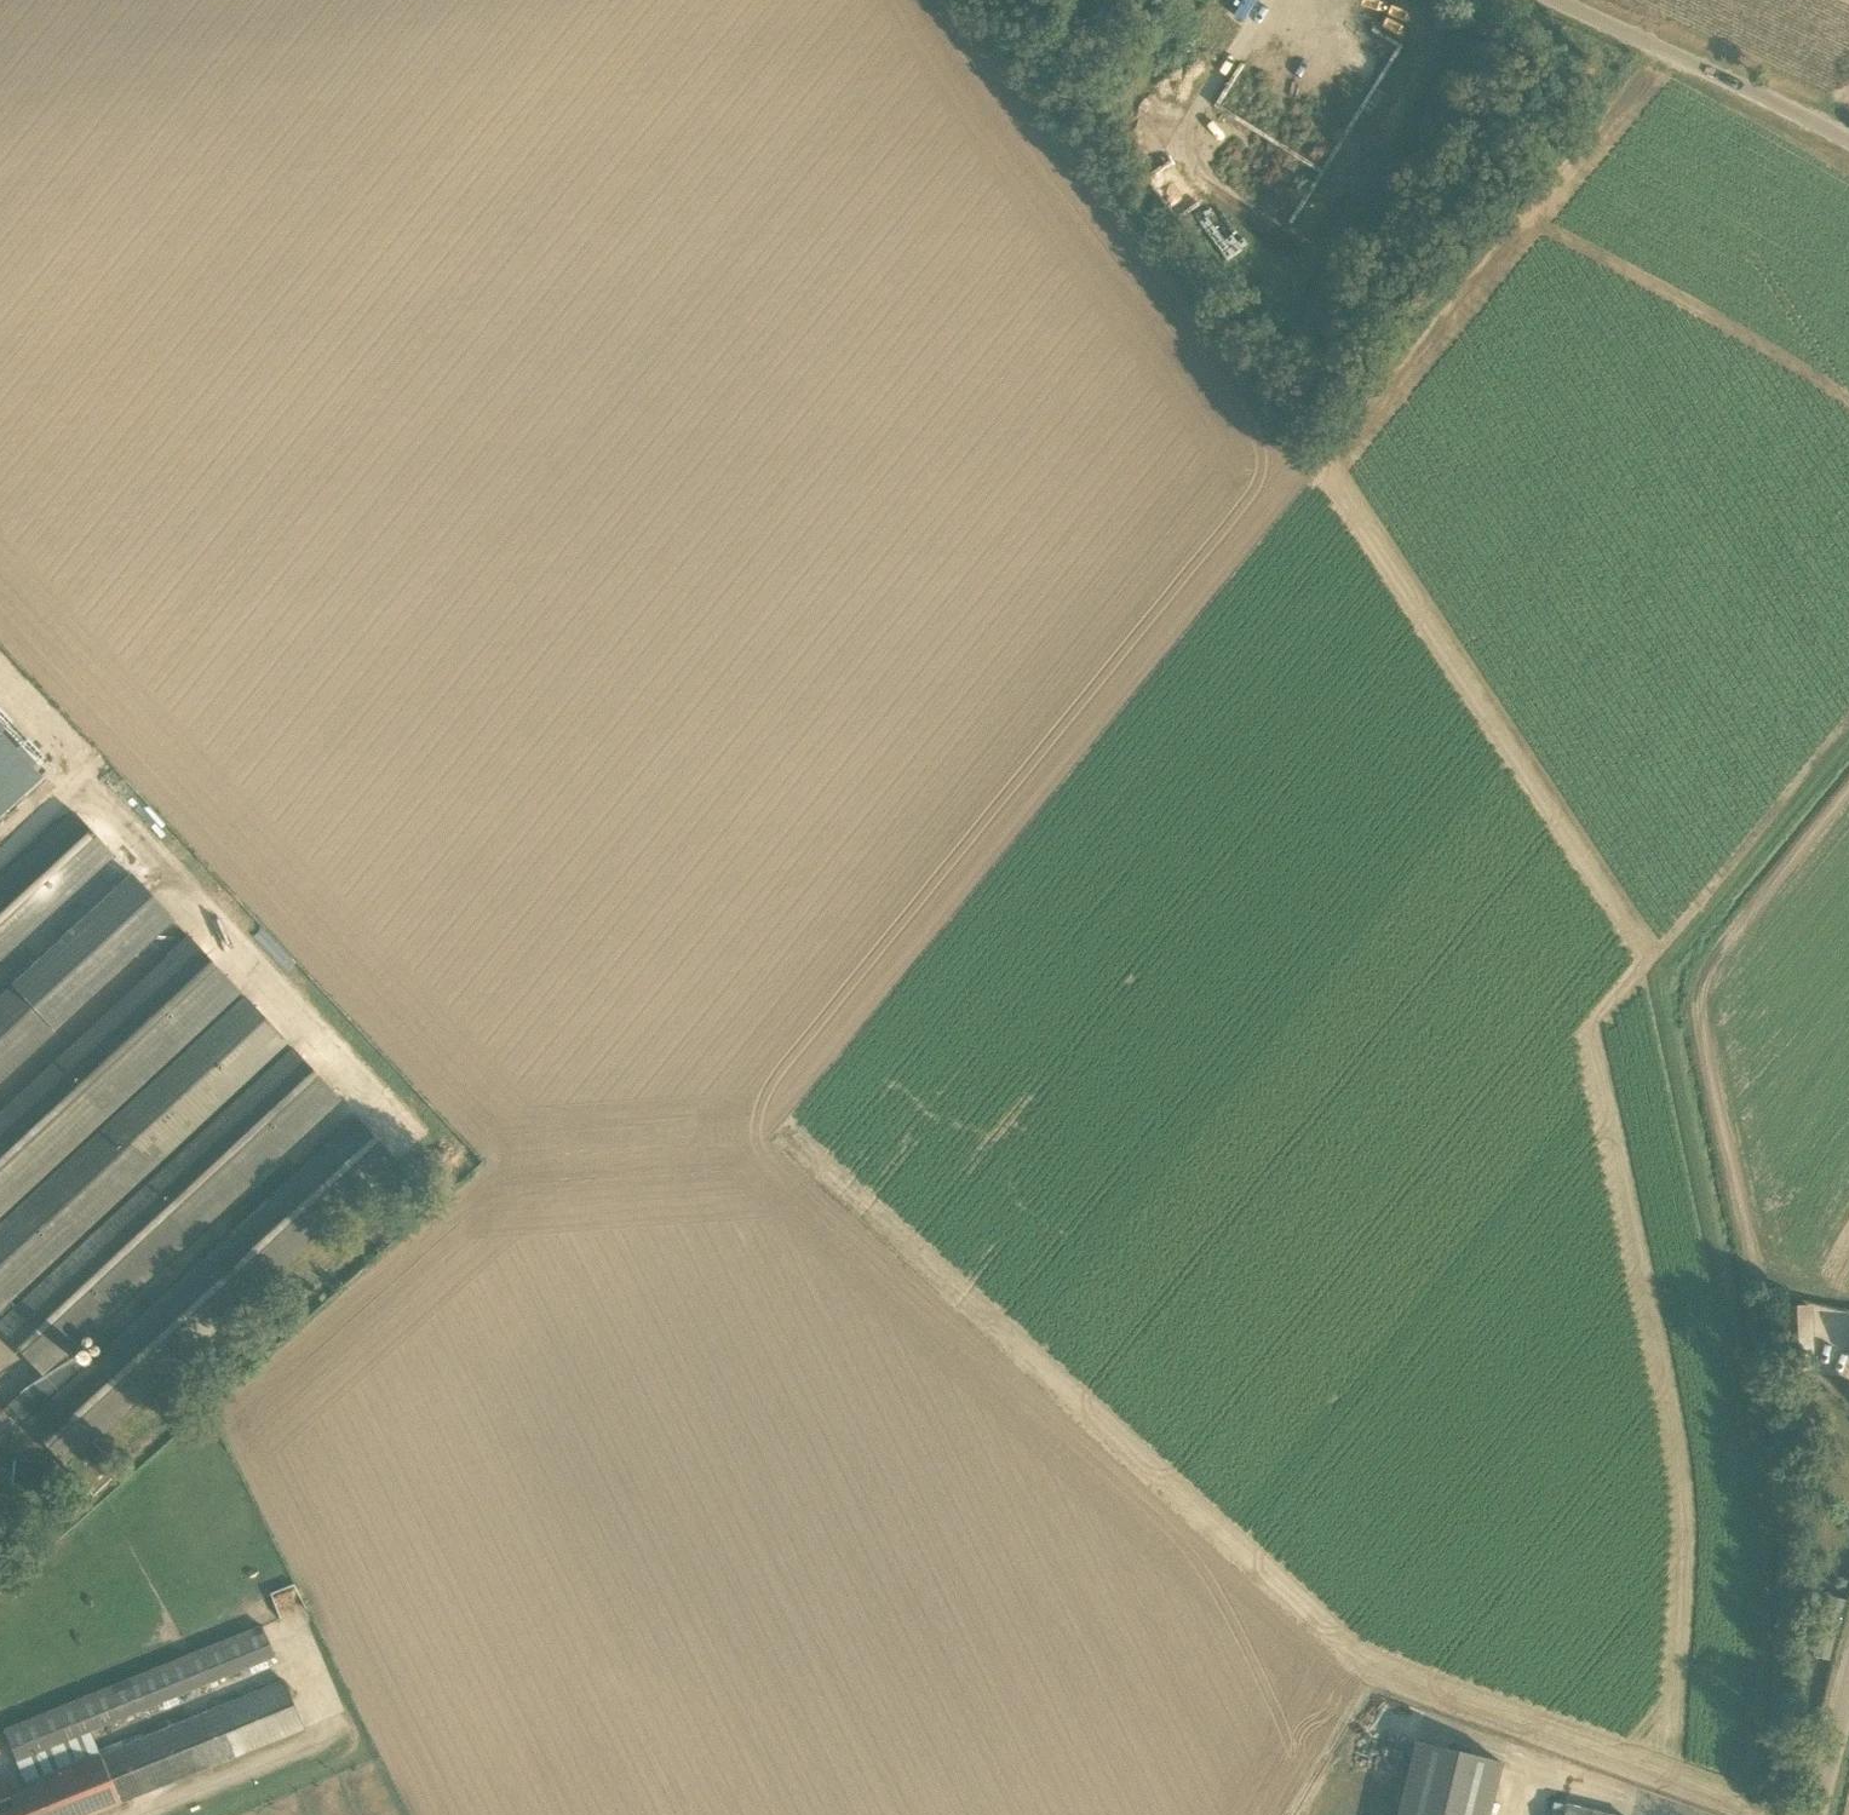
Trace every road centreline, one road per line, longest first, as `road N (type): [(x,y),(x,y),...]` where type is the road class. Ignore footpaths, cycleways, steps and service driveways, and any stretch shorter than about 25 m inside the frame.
road 1 (unclassified): [(1848,141),(1557,0)]
road 2 (unclassified): [(1818,1814),(1848,1693)]

